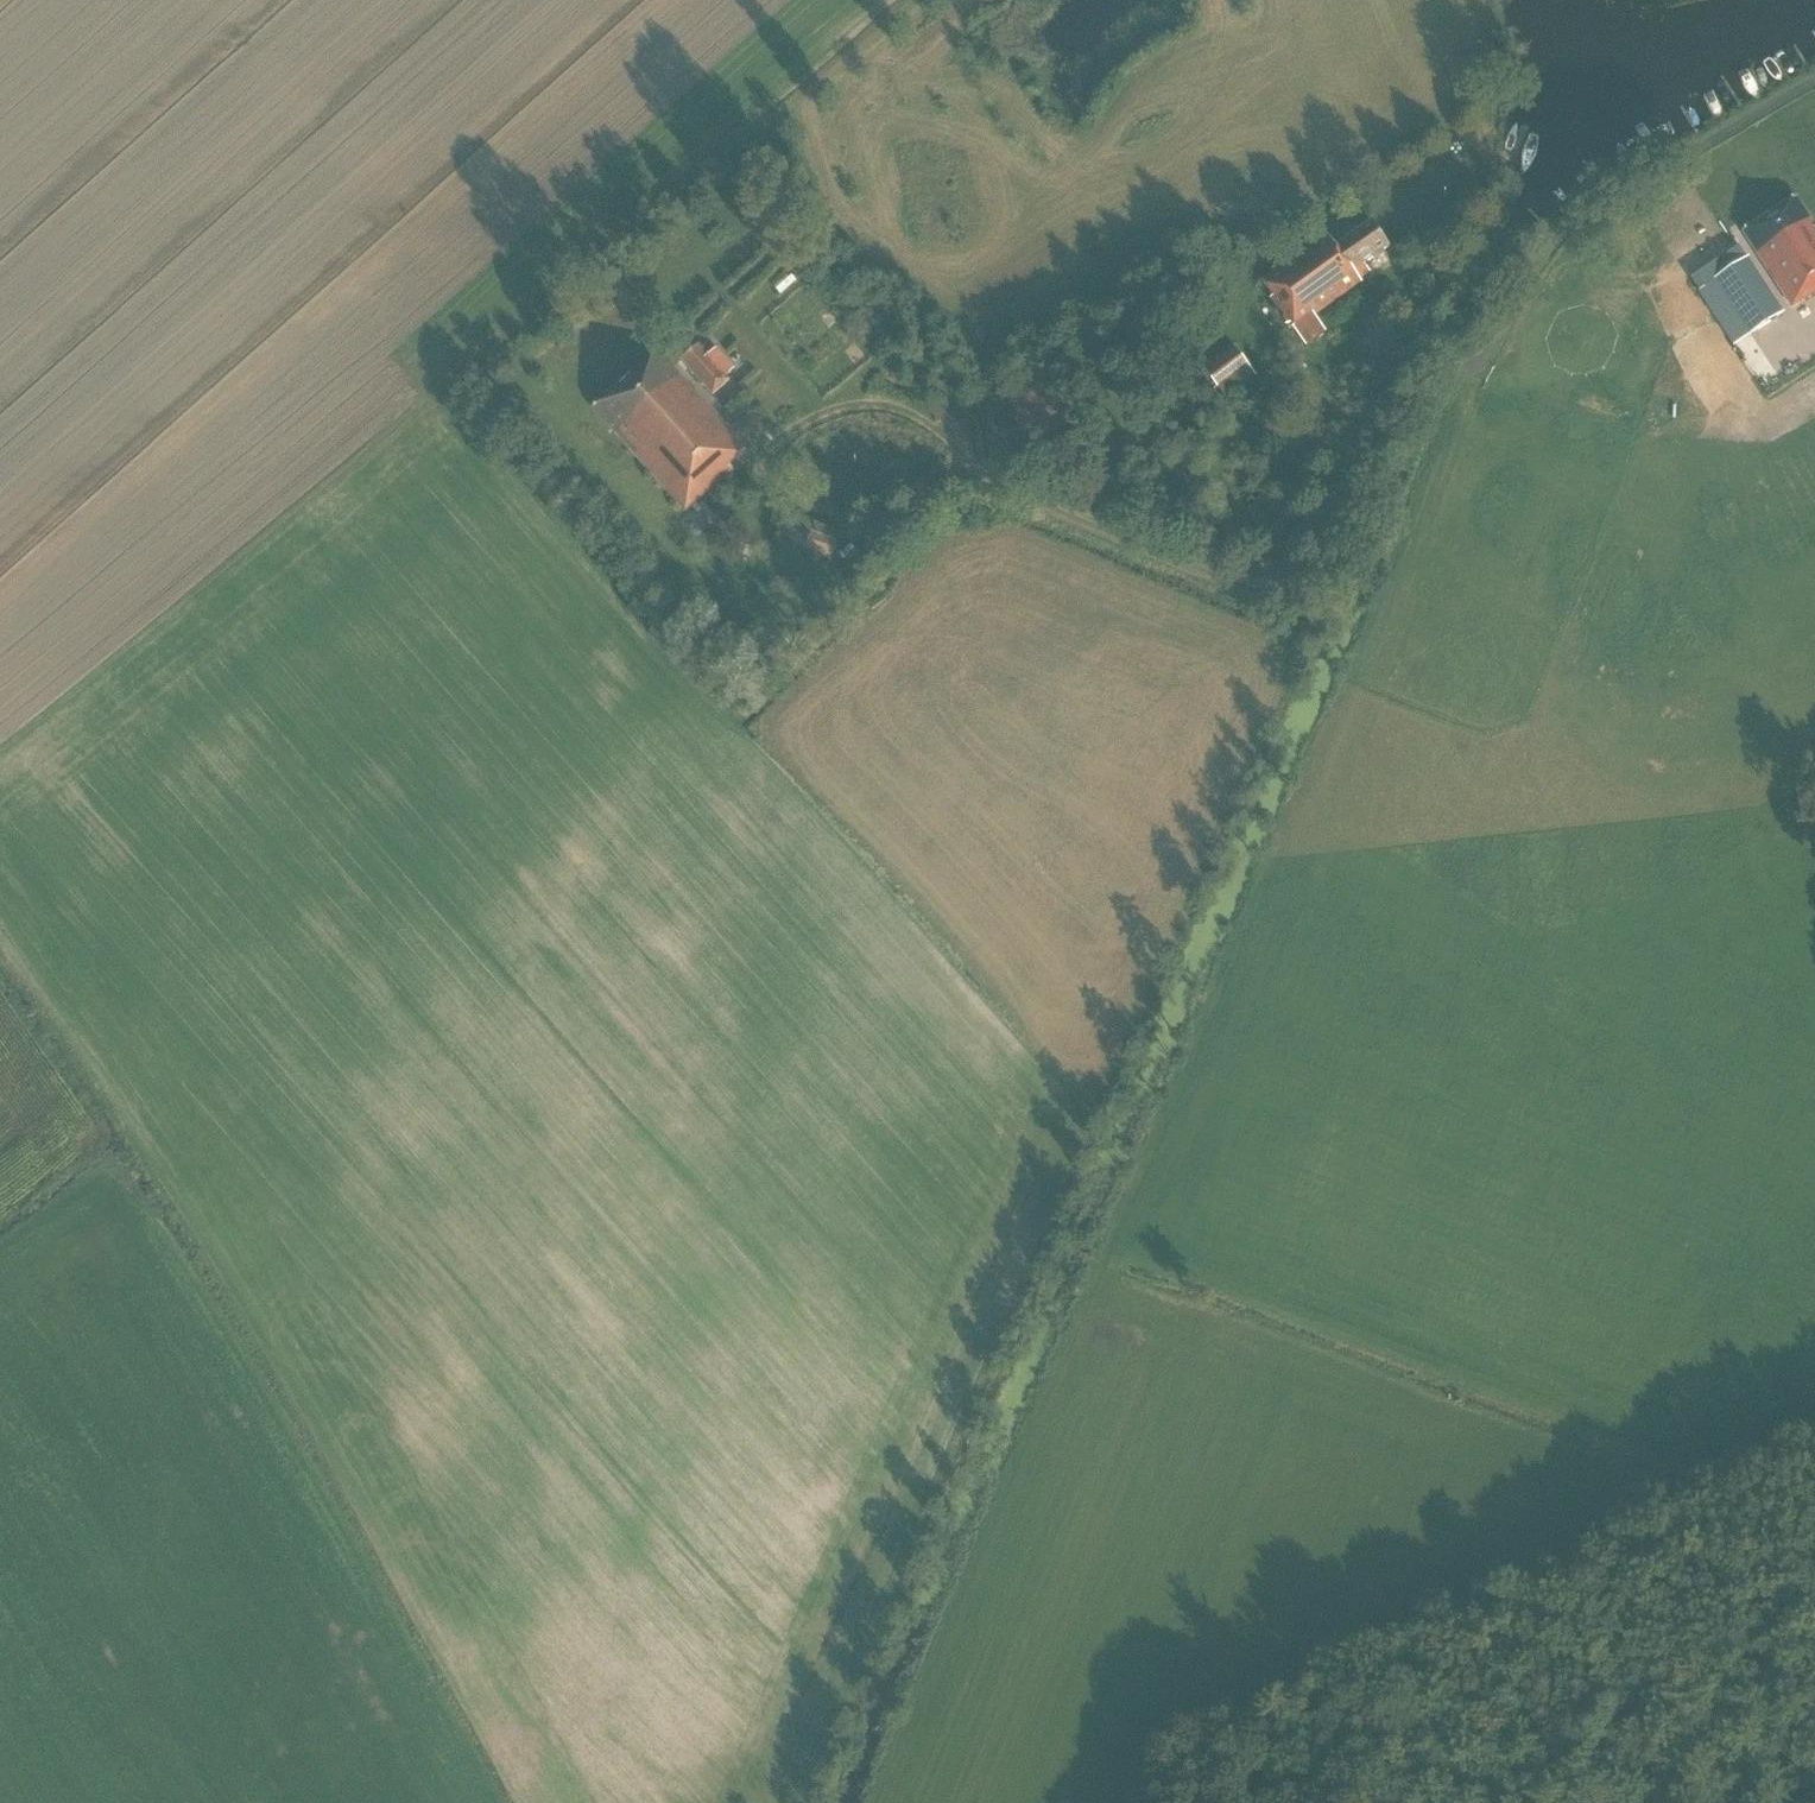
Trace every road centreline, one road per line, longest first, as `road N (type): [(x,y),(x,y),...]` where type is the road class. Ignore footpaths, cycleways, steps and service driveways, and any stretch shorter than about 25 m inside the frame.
road 1 (unclassified): [(1814,81),(1571,223),(1542,251),(1477,366),(1441,370),(1416,360)]

